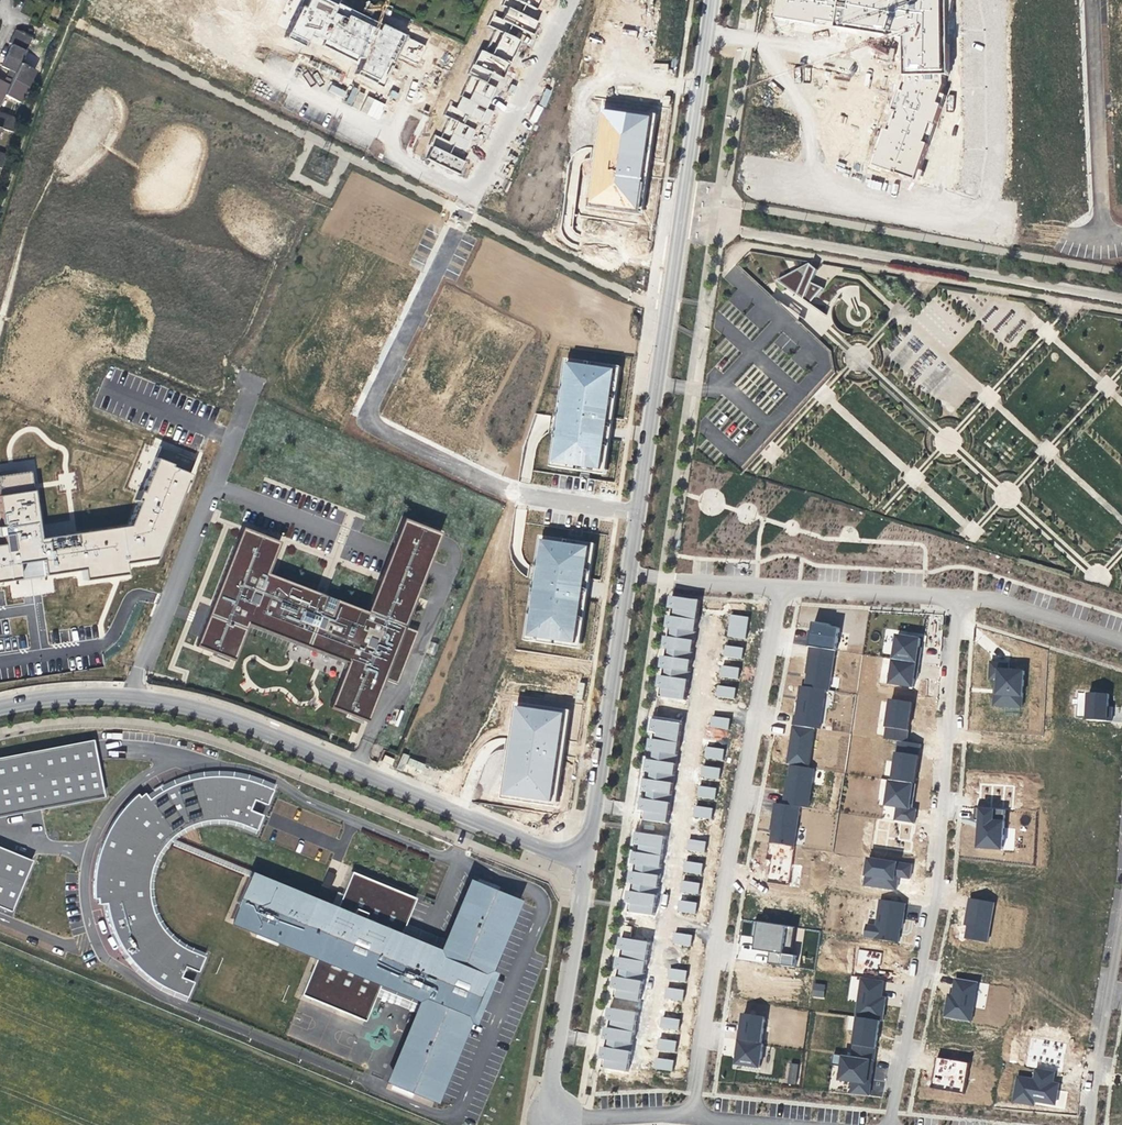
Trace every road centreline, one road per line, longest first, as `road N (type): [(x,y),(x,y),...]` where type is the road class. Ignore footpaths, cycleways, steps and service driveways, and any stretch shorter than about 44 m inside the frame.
road 1 (residential): [(0,706),(108,697),(179,704),(588,866)]
road 2 (residential): [(783,591),(695,1118)]
road 3 (residential): [(888,1124),(940,894),(959,599)]
road 4 (tertiary): [(709,0),(638,512)]
road 5 (residential): [(638,512),(507,490),(376,428),(370,406),(453,236)]
road 6 (track): [(412,1124),(0,955)]
road 7 (track): [(1121,310),(746,245),(728,266),(736,277)]
road 8 (tertiary): [(628,573),(588,866)]
road 9 (tertiary): [(588,866),(550,1096),(557,1122)]
road 10 (residential): [(1091,0),(1102,239)]
road 11 (residential): [(573,0),(481,190)]
road 12 (residential): [(1121,919),(1089,1124)]
road 13 (residential): [(783,591),(959,599)]
road 14 (residential): [(959,599),(1121,640)]
road 15 (residential): [(628,573),(783,591)]
road 16 (residential): [(695,1118),(557,1122)]

